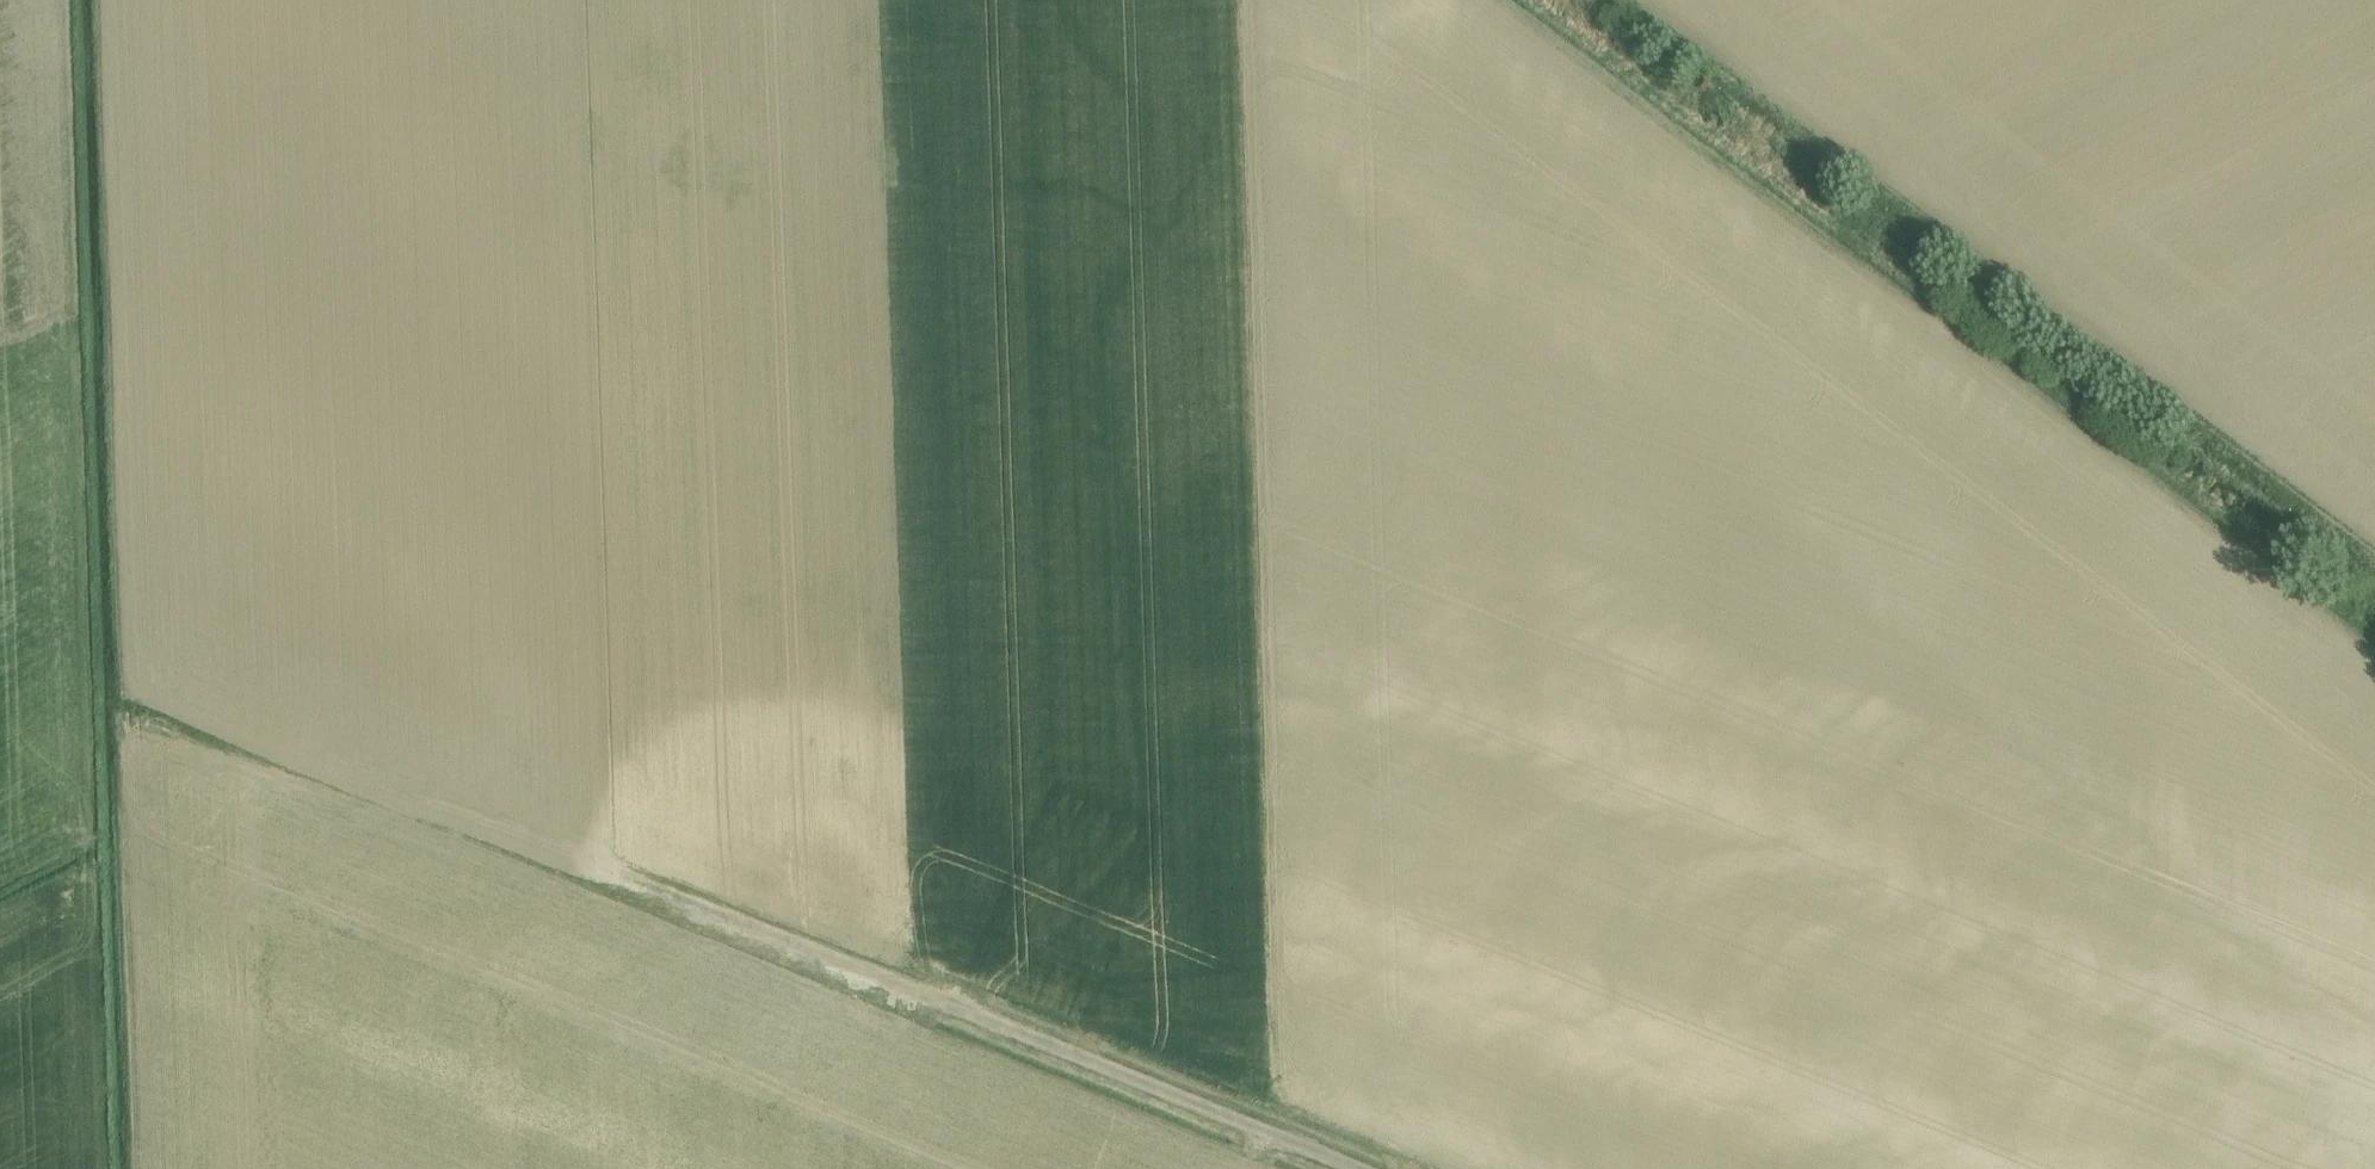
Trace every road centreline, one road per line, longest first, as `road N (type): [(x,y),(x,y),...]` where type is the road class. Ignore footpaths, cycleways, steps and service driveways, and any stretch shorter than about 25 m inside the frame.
road 1 (track): [(1340,1168),(676,897)]

